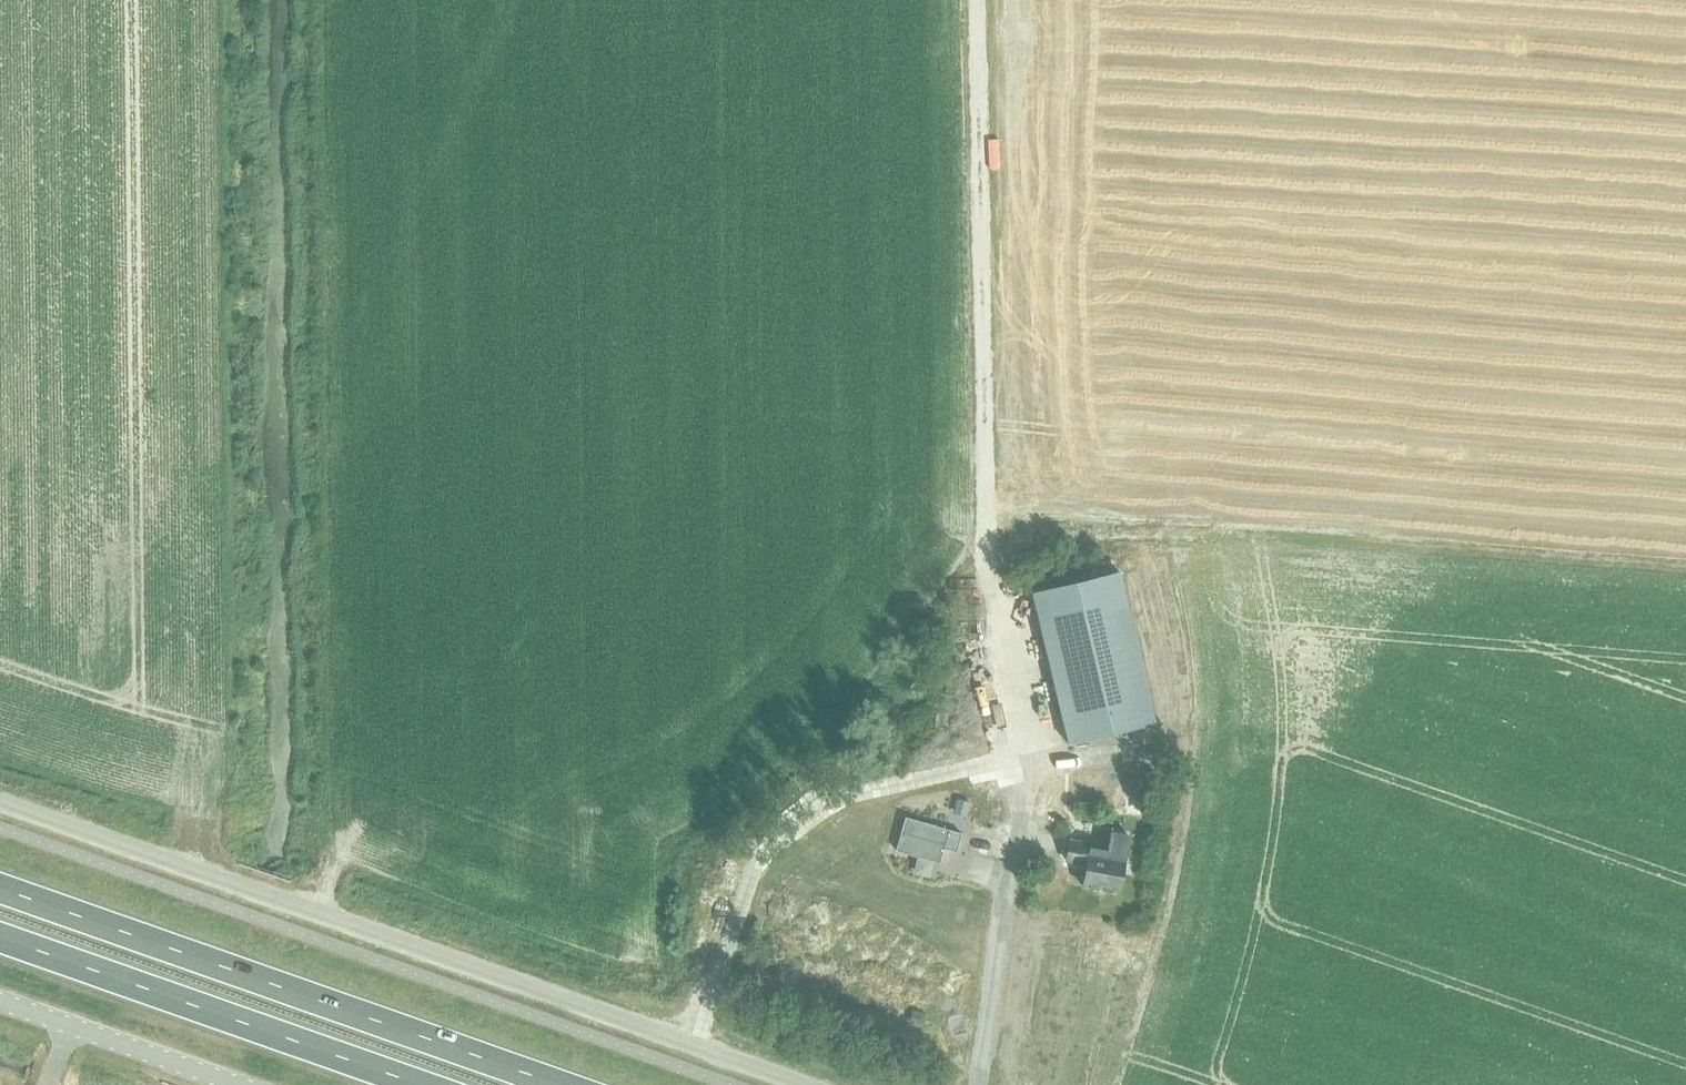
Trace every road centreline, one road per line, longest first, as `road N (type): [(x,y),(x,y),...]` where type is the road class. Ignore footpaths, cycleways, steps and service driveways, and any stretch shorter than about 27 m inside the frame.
road 1 (unclassified): [(807,1084),(0,799)]
road 2 (trunk): [(550,1084),(0,889)]
road 3 (residential): [(973,1084),(995,978),(1024,712),(987,557)]
road 4 (trunk): [(0,937),(420,1084)]
road 5 (unclassified): [(0,1000),(239,1084)]

